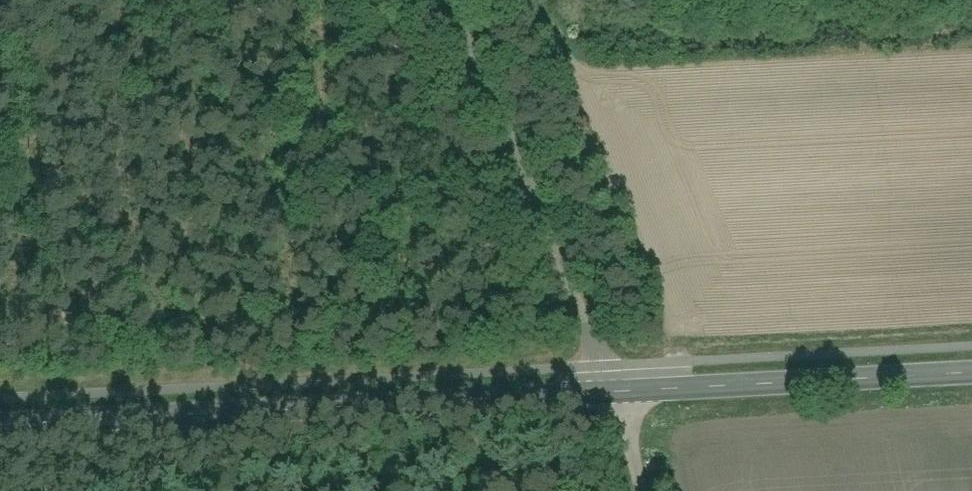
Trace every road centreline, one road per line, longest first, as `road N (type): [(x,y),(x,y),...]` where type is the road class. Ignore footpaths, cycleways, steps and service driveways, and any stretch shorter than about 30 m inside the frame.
road 1 (tertiary): [(0,425),(610,391)]
road 2 (unclassified): [(450,0),(610,391)]
road 3 (tertiary): [(610,391),(971,373)]

